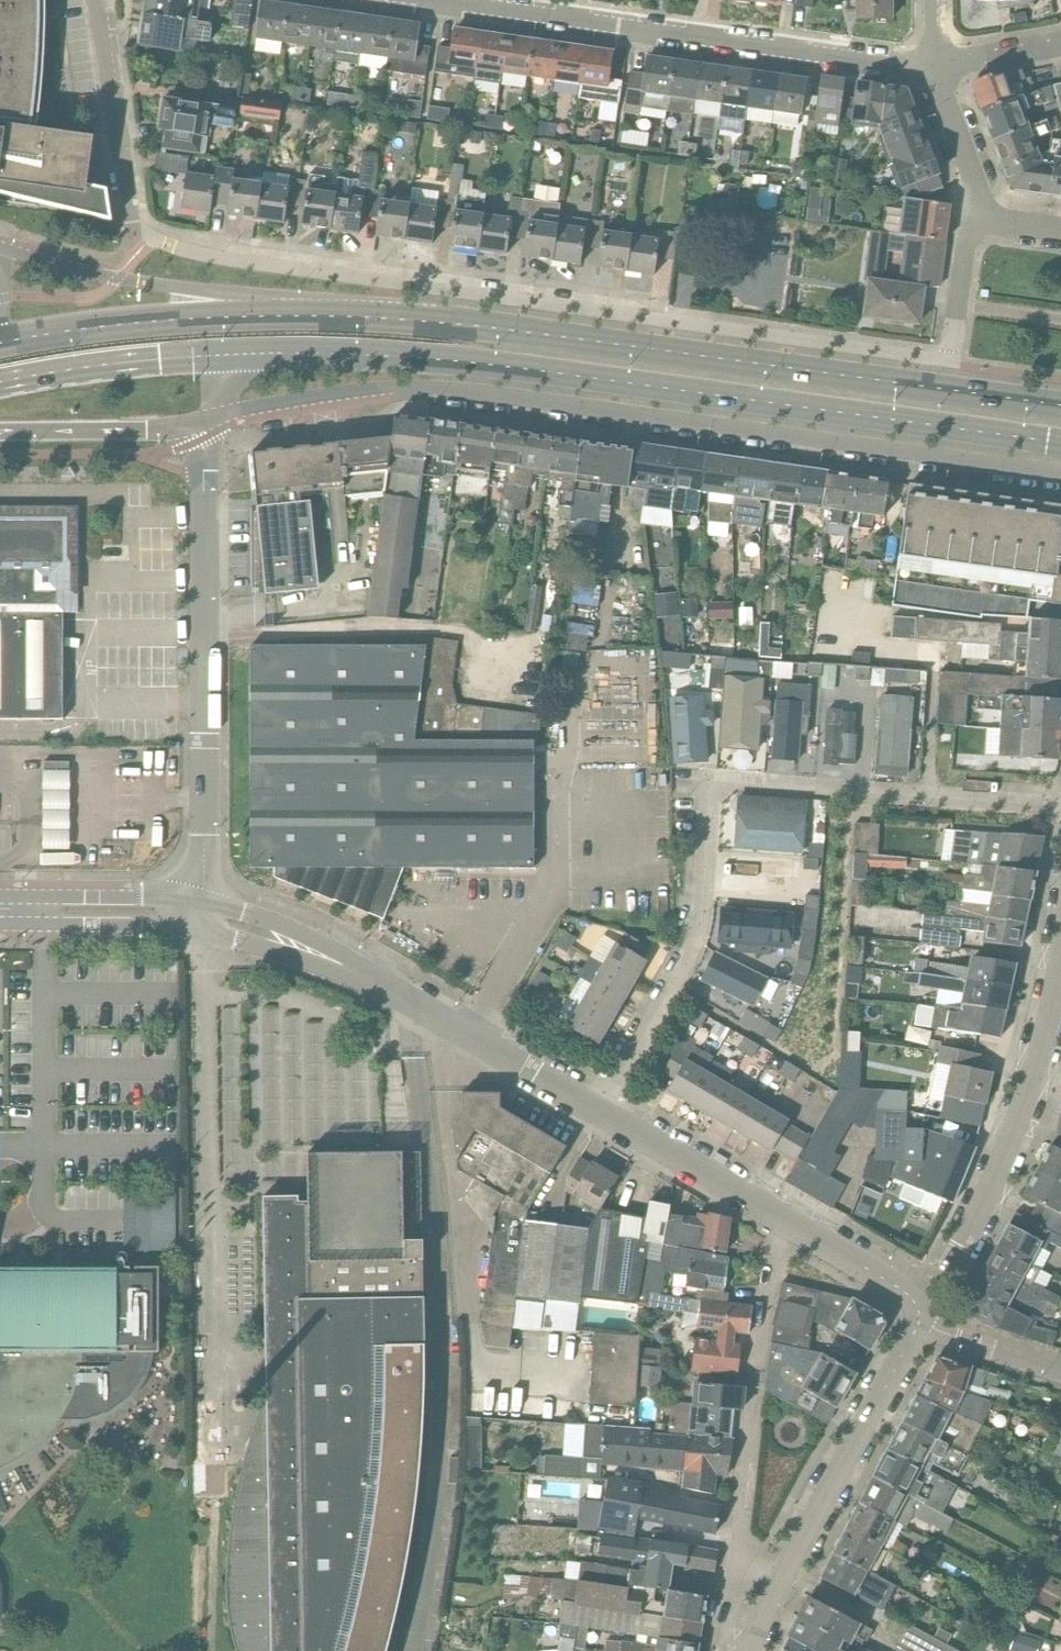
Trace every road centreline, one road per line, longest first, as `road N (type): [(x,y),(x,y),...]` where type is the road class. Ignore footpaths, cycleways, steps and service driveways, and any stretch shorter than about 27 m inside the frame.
road 1 (residential): [(950,362),(223,259),(162,243),(133,218),(96,0)]
road 2 (residential): [(204,424),(327,399),(442,391),(1060,474)]
road 3 (primary): [(251,354),(487,365),(1060,443)]
road 4 (primary): [(1060,406),(493,328),(303,315)]
road 5 (residential): [(599,1113),(687,963),(703,907),(714,785),(1060,808)]
road 6 (tertiary): [(202,903),(204,424)]
road 7 (residential): [(933,65),(463,0)]
road 8 (residential): [(928,1304),(1029,1087),(1060,930)]
road 9 (residential): [(928,1304),(599,1113)]
road 10 (residential): [(748,1650),(919,1321)]
road 11 (primary): [(303,315),(0,250)]
road 12 (primary): [(303,315),(154,322),(0,342)]
road 13 (residential): [(599,1113),(342,965)]
road 14 (primary): [(0,383),(251,354)]
road 15 (primary): [(0,433),(204,424)]
road 16 (tertiary): [(202,903),(0,896)]
road 17 (tertiary): [(0,925),(199,933)]
road 18 (residential): [(972,218),(972,178),(933,65)]
road 19 (residential): [(342,965),(304,935),(202,903)]
road 20 (residential): [(1060,1372),(919,1321)]
road 21 (residential): [(199,933),(342,965)]
road 22 (residential): [(950,362),(972,218)]
road 23 (residential): [(933,65),(1060,38)]

